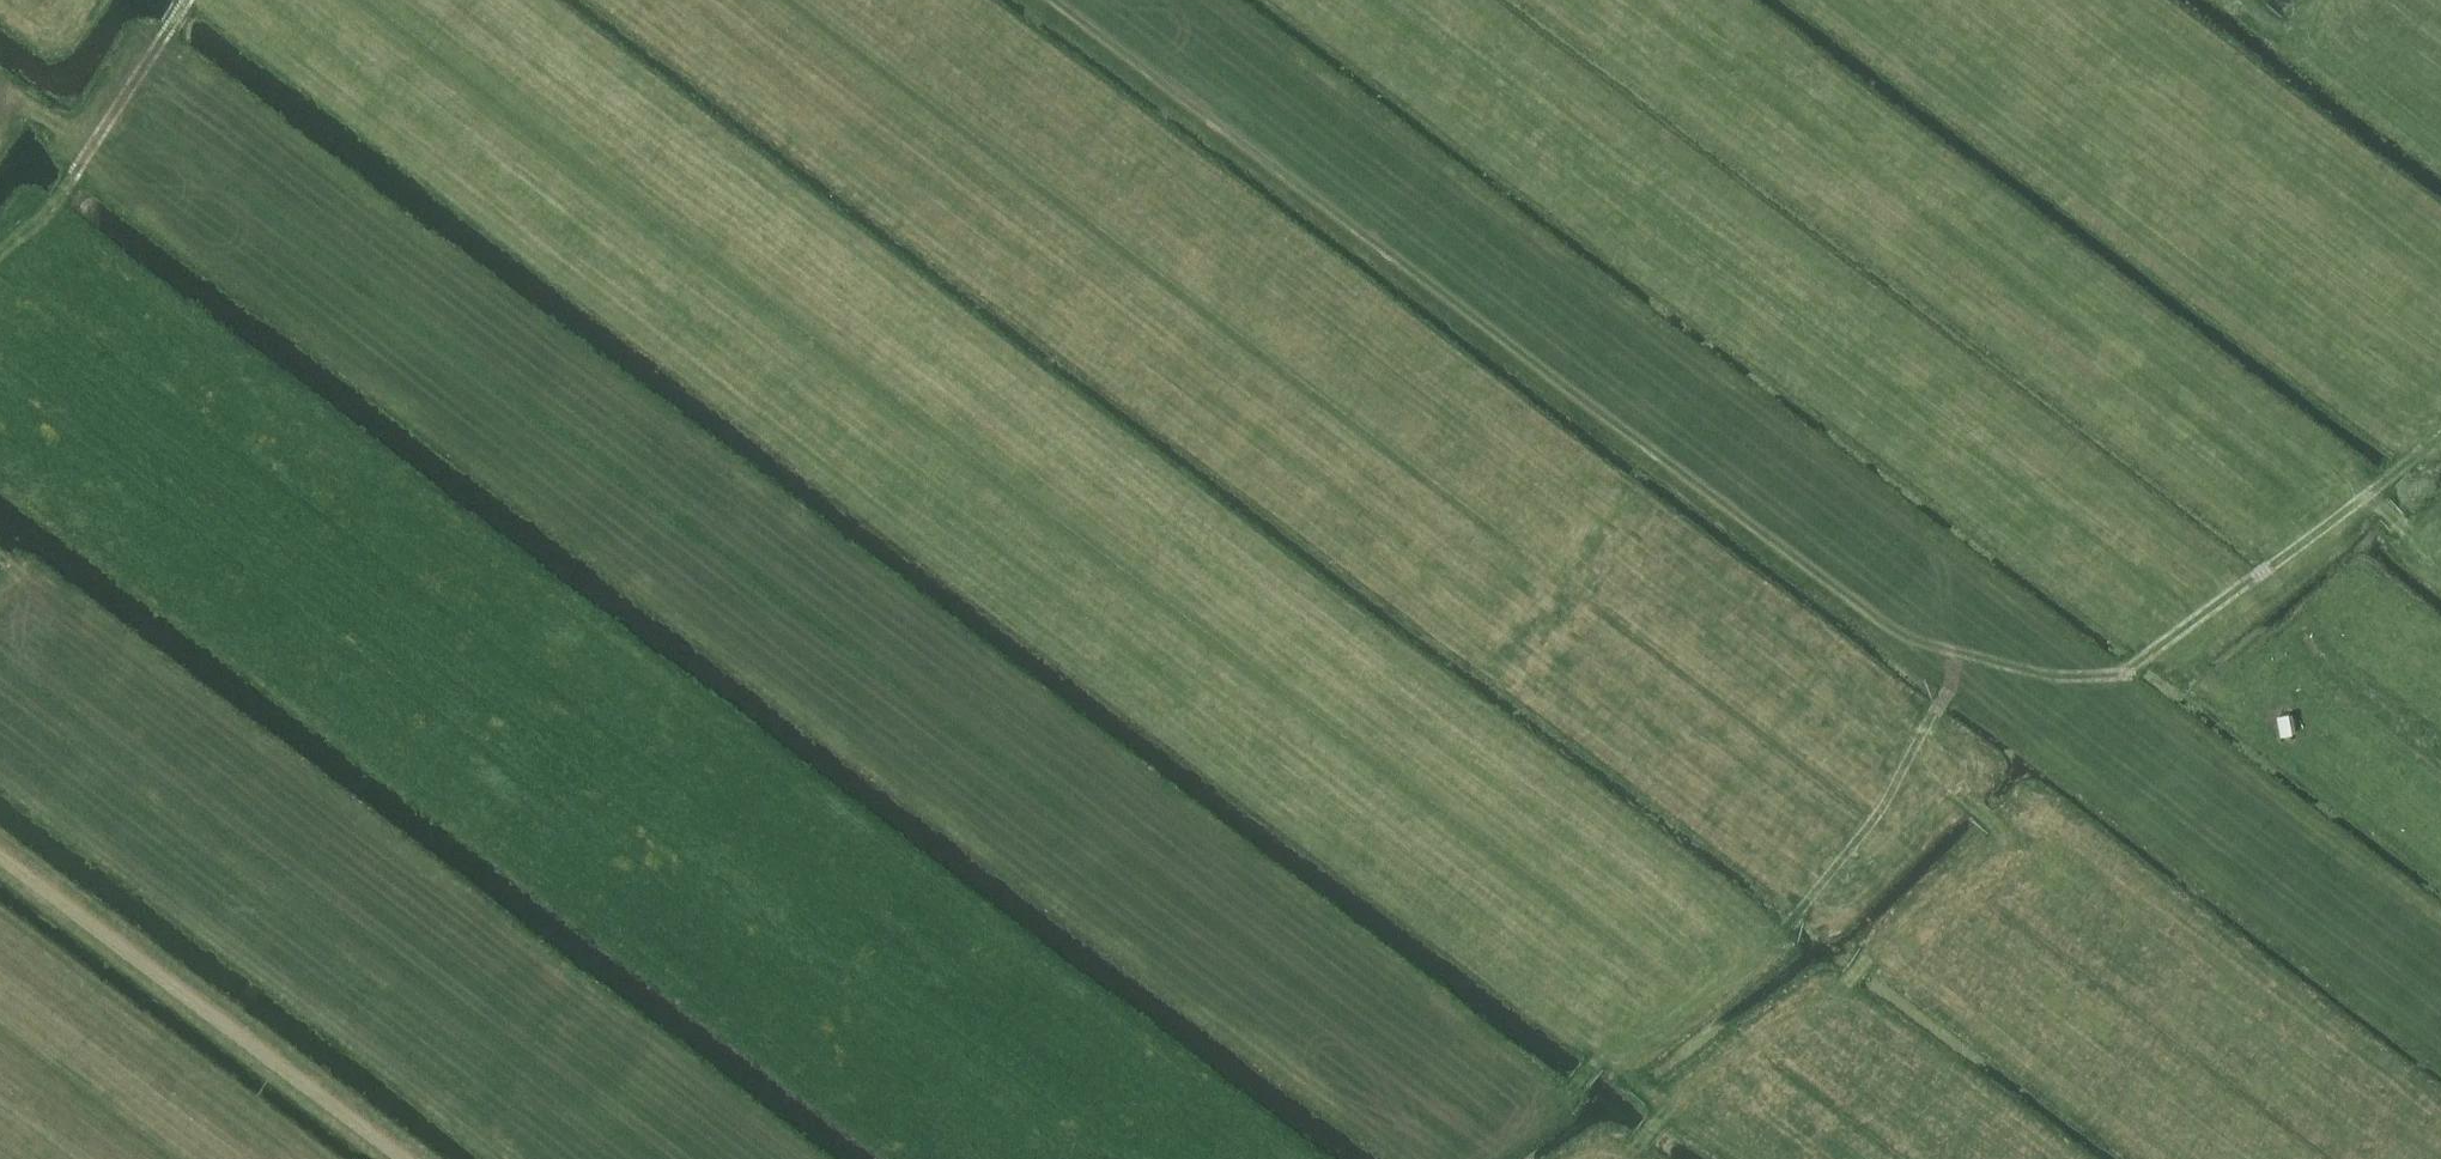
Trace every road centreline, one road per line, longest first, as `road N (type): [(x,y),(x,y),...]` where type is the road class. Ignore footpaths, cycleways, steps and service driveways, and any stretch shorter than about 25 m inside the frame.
road 1 (track): [(1058,0),(1901,637),(2055,678),(2121,676),(2373,491)]
road 2 (track): [(405,1158),(0,853)]
road 3 (track): [(189,0),(63,220),(0,294)]
road 4 (track): [(1954,654),(1939,714),(1878,815),(1781,937)]

